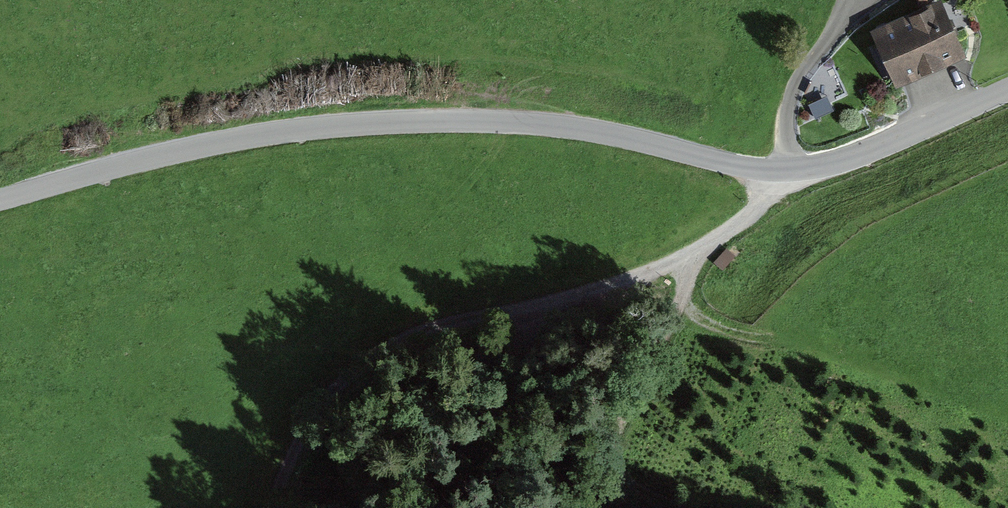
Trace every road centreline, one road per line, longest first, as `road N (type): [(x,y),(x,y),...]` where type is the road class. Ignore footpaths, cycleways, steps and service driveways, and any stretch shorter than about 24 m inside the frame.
road 1 (unclassified): [(1007,89),(865,151),(780,173),(559,124),(433,119),(172,152),(0,199)]
road 2 (track): [(274,507),(310,414),(375,351),(679,260),(760,205),(780,173)]
road 3 (track): [(586,507),(602,452),(712,239)]
road 4 (track): [(875,0),(798,79),(780,173)]

